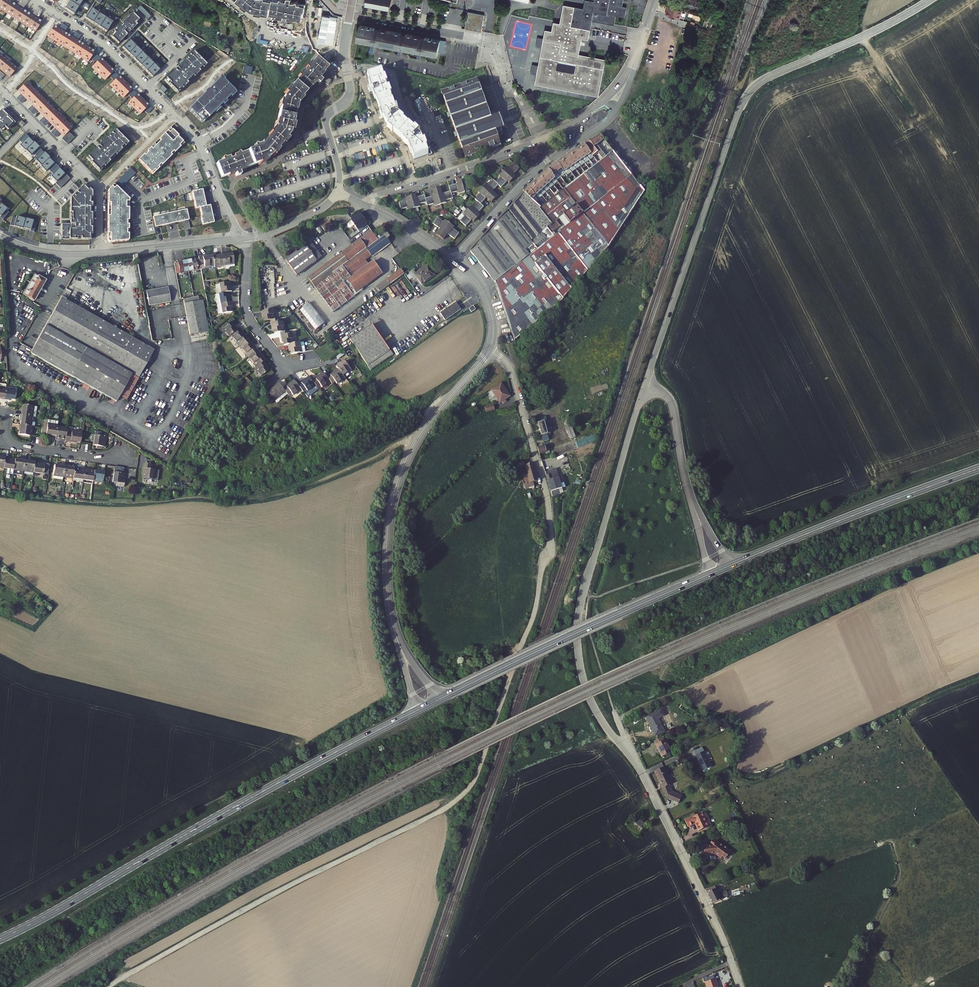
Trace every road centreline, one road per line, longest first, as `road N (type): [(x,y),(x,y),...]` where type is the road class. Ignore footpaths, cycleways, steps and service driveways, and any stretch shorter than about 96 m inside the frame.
road 1 (unclassified): [(530,625),(481,767),(462,795),(108,986)]
road 2 (residential): [(929,0),(747,94),(646,383)]
road 3 (primary): [(0,939),(417,709)]
road 4 (residential): [(740,986),(663,816),(584,680)]
road 5 (residential): [(36,0),(96,40),(179,120),(246,237)]
road 6 (residential): [(489,351),(427,425),(400,474),(386,557),(396,631)]
road 7 (residential): [(646,383),(581,606),(584,680)]
road 8 (residential): [(489,351),(511,372),(551,524),(530,625)]
road 9 (primary): [(709,575),(462,689)]
road 10 (primary): [(978,469),(729,567)]
road 11 (residential): [(602,103),(540,139),(362,204)]
road 12 (residential): [(454,261),(529,177),(613,117)]
road 13 (residential): [(0,90),(99,189),(101,252)]
road 14 (residential): [(349,15),(344,52),(350,93),(326,121),(337,193)]
road 15 (residential): [(0,411),(16,445),(133,462)]
road 16 (residential): [(101,252),(246,237)]
road 17 (residential): [(246,237),(246,313),(287,367)]
road 18 (residential): [(349,15),(484,39)]
road 19 (unclassified): [(646,383),(672,404),(691,500)]

